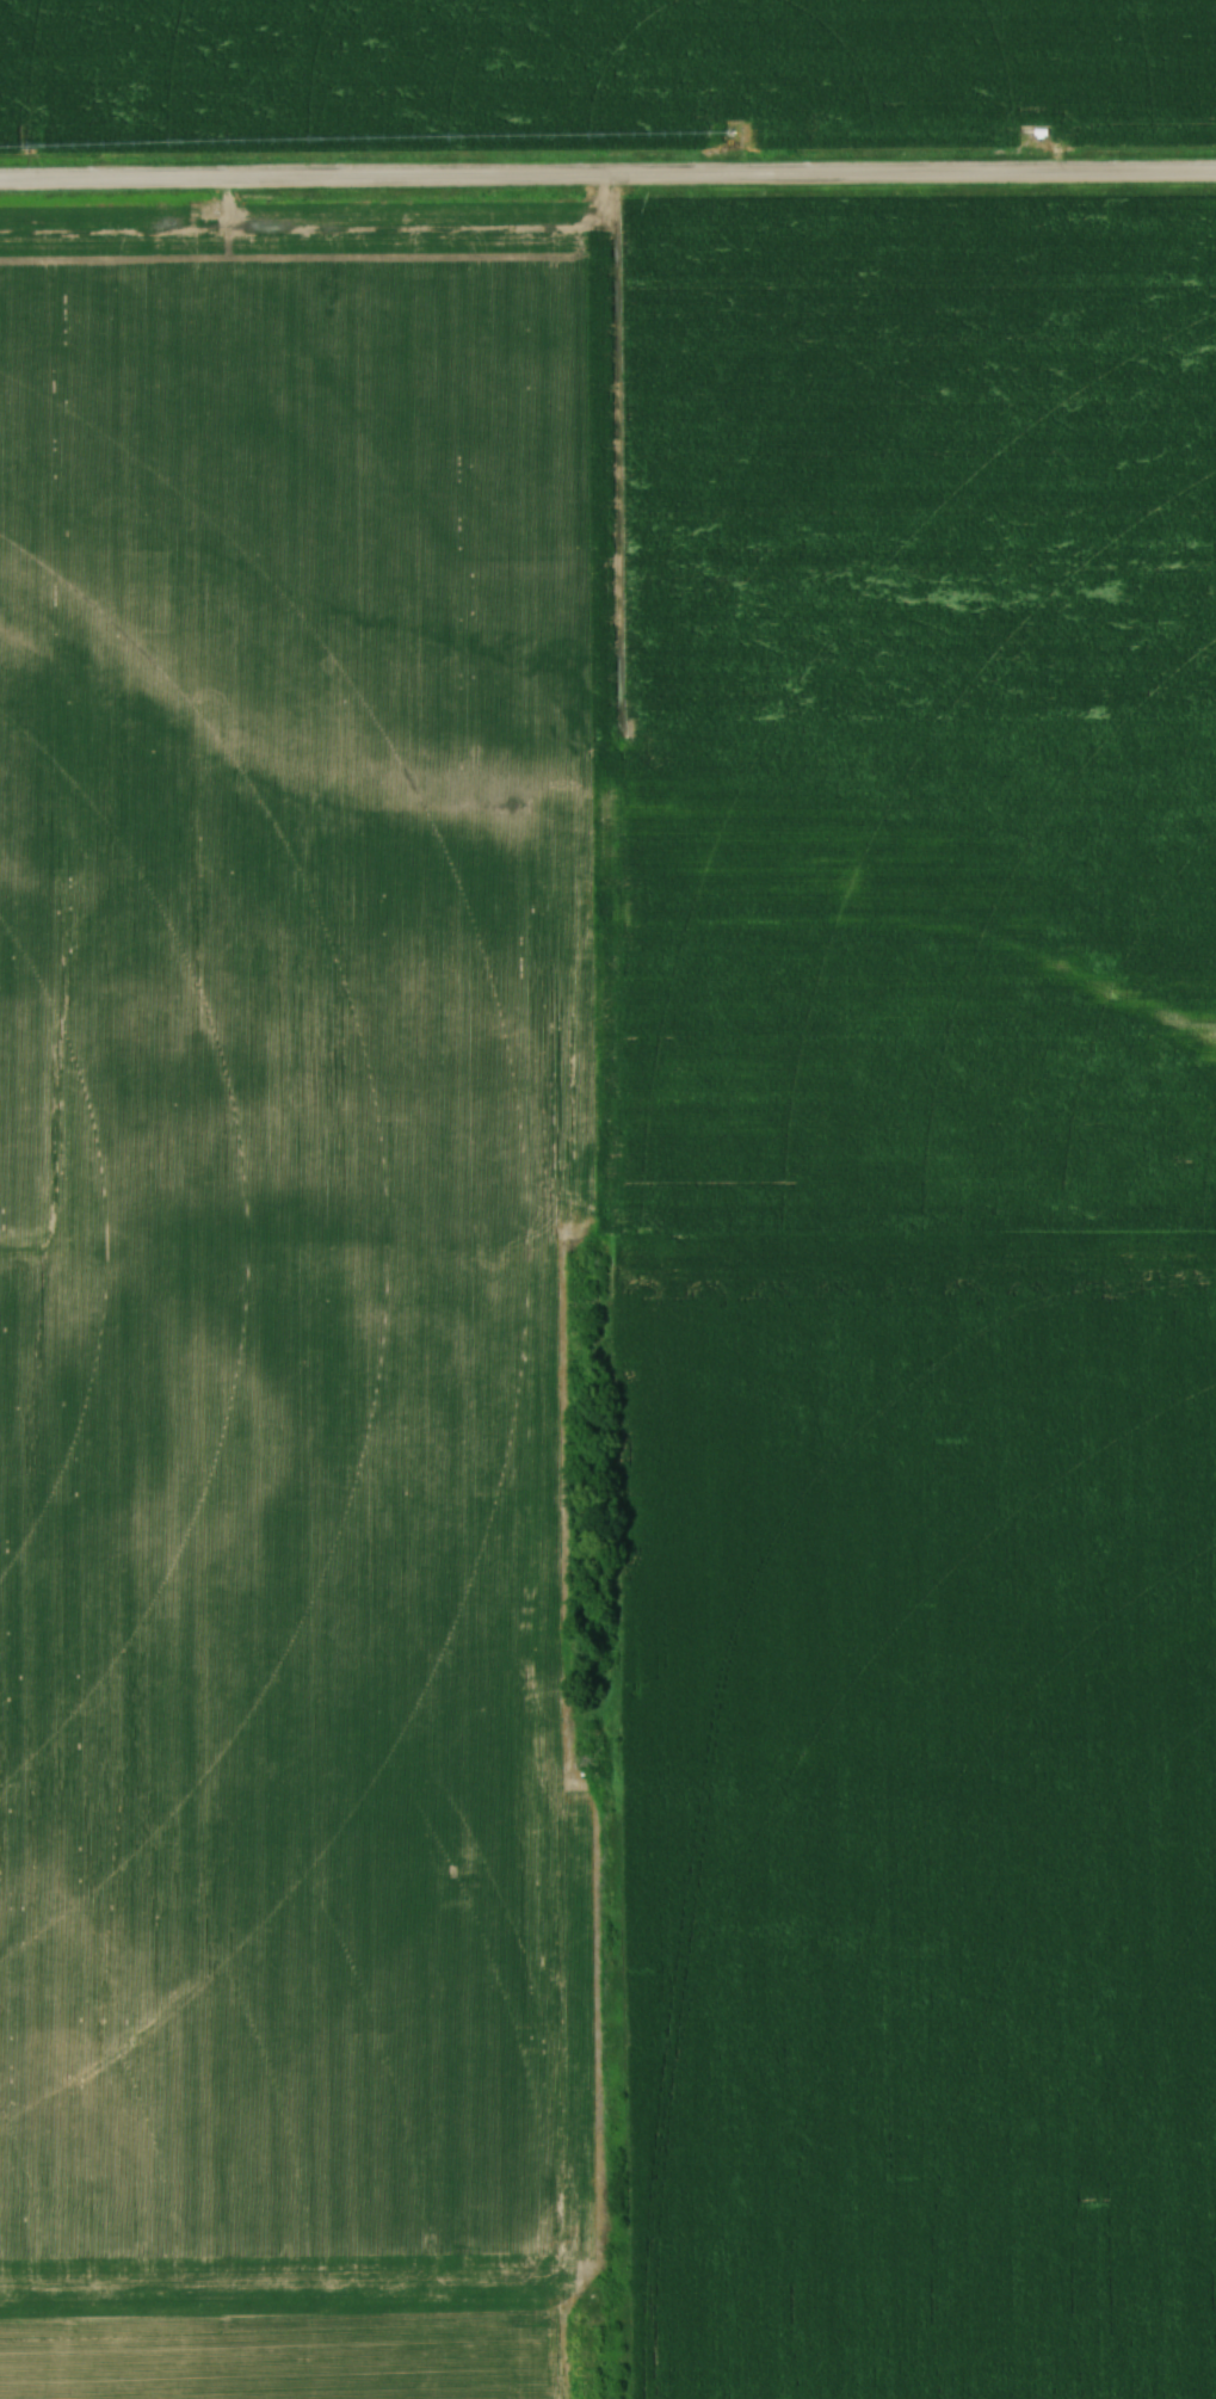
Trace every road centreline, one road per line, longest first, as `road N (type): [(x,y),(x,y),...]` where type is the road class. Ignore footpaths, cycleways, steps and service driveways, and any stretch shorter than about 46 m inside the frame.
road 1 (residential): [(1215,176),(0,182)]

